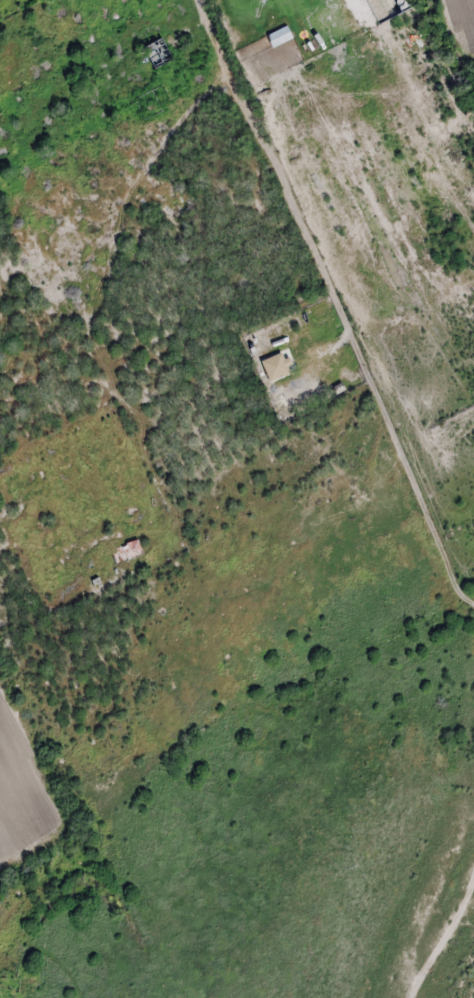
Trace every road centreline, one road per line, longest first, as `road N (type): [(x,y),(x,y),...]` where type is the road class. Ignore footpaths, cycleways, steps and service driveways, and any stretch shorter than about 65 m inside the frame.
road 1 (residential): [(473,594),(204,0)]
road 2 (residential): [(412,997),(473,887)]

